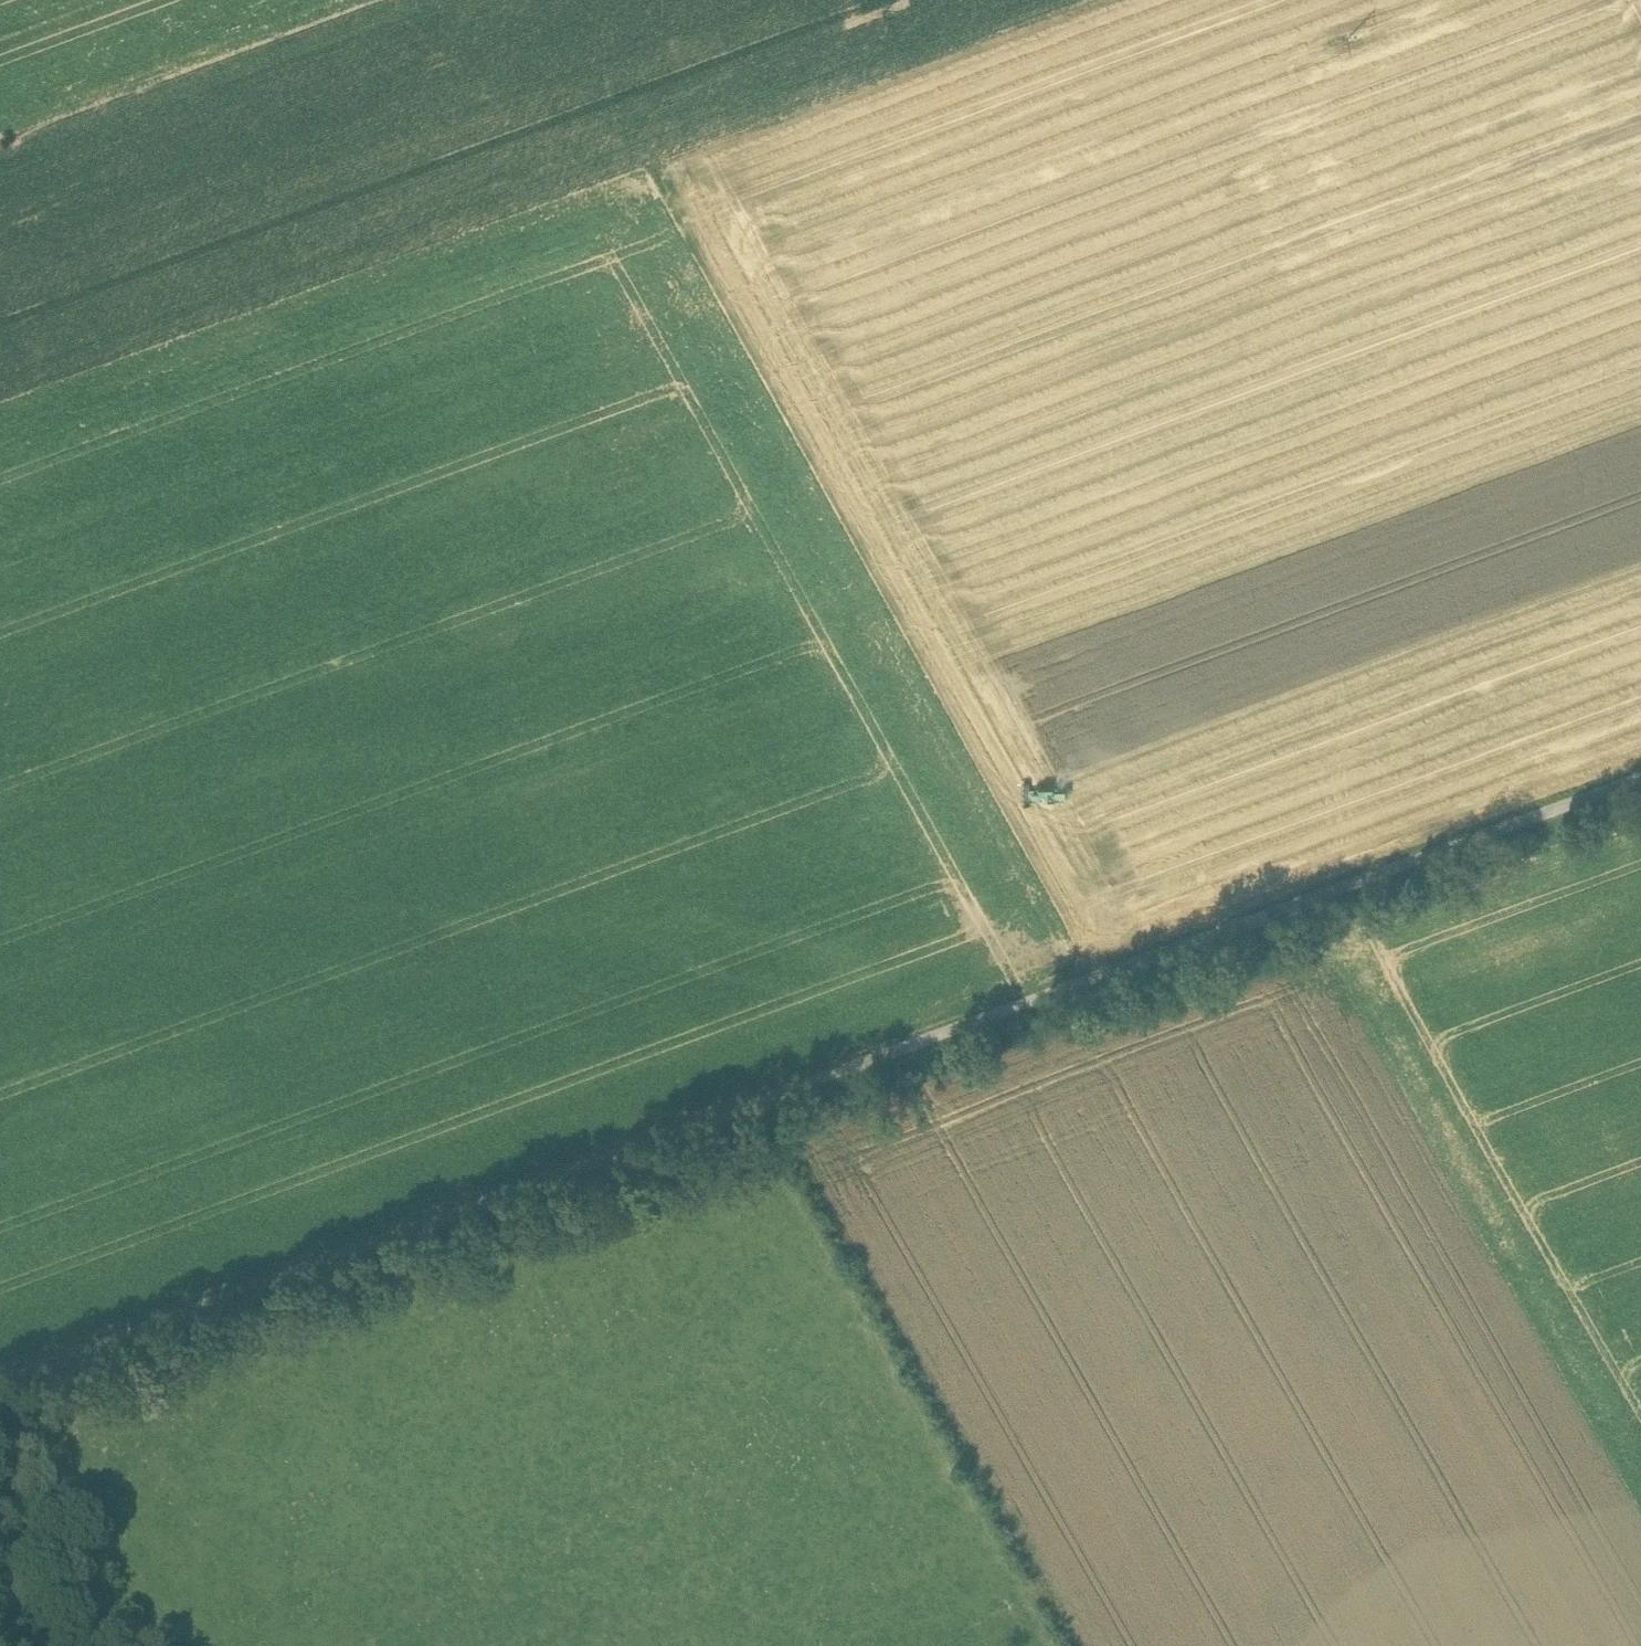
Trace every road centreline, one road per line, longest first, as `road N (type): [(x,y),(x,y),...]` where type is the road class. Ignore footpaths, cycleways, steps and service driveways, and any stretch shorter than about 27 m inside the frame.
road 1 (unclassified): [(1640,778),(0,1391)]

